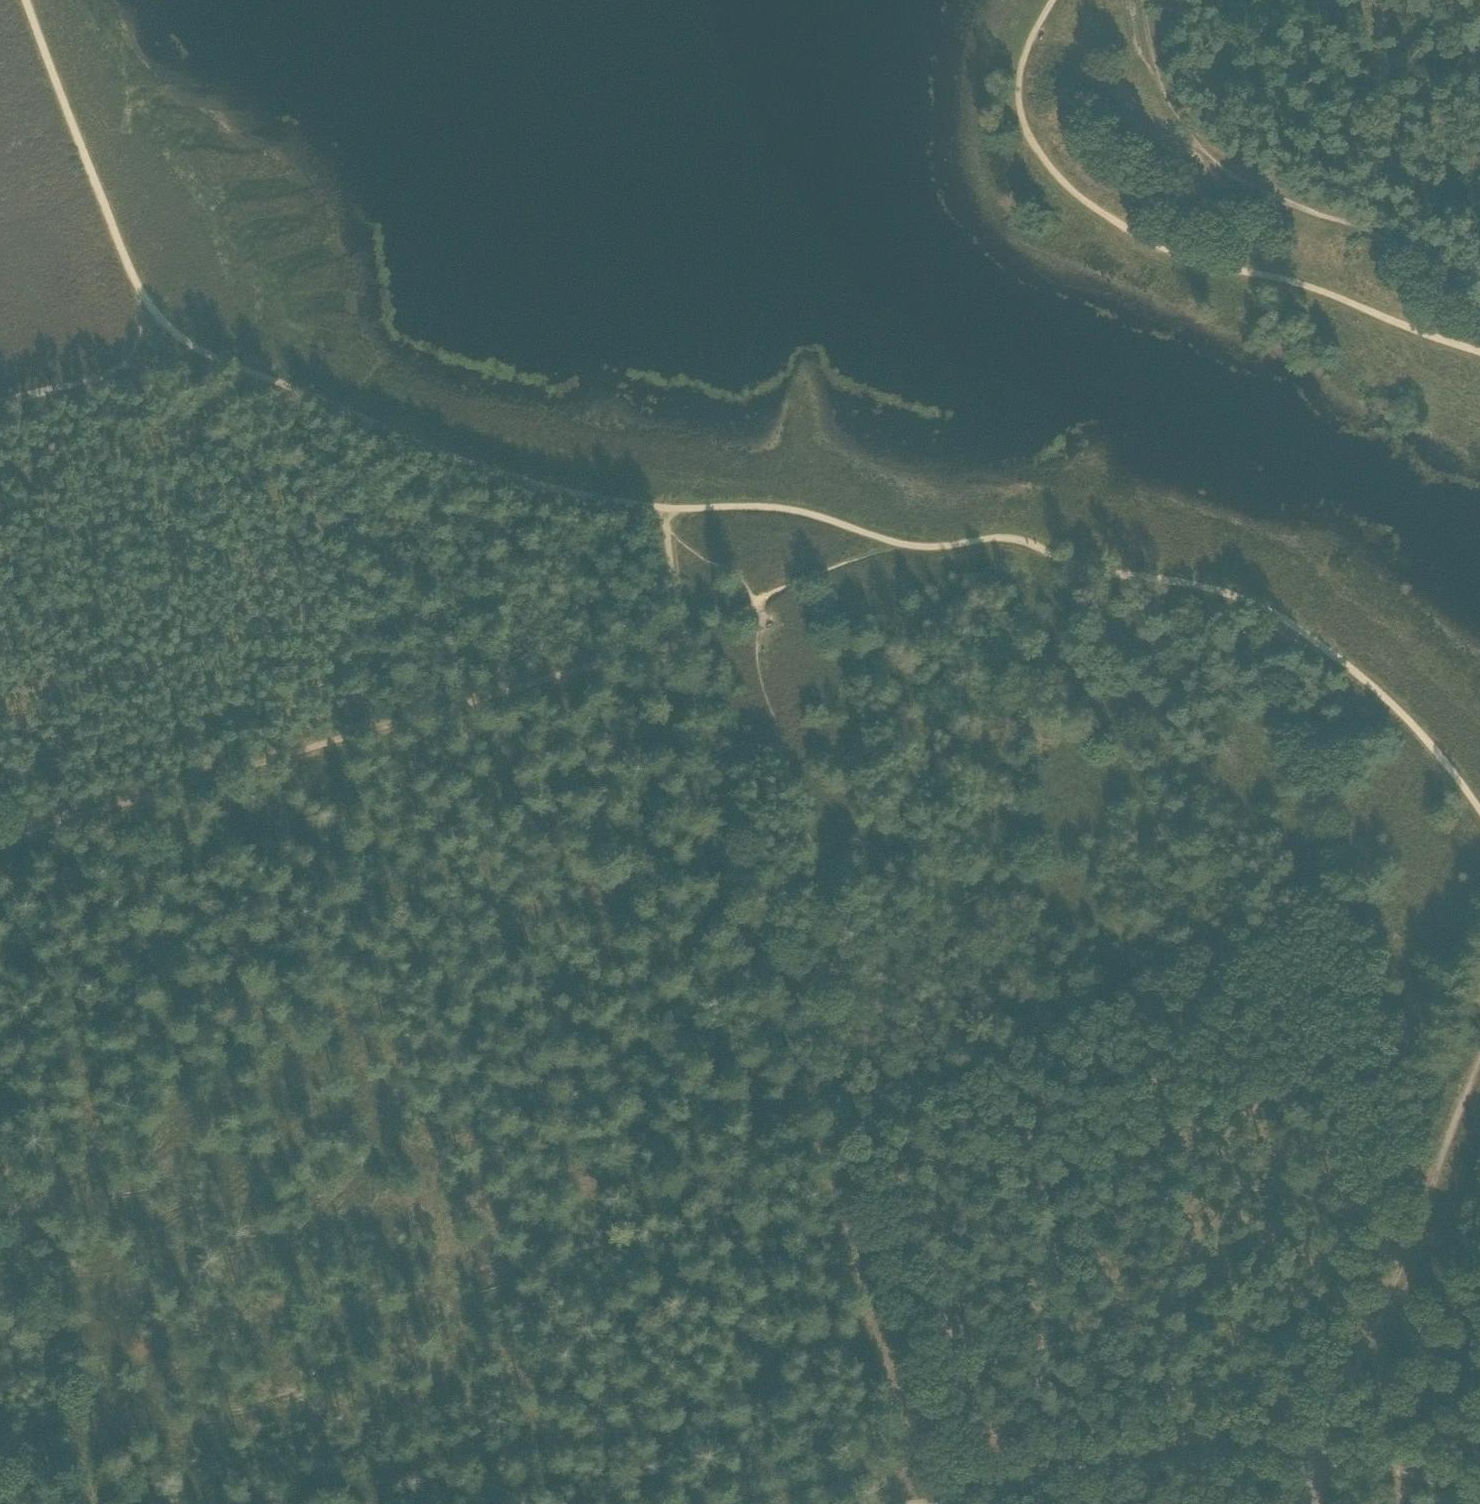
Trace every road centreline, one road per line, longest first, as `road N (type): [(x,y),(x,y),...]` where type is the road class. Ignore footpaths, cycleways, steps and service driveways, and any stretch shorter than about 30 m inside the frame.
road 1 (track): [(30,0),(130,274),(167,327),(282,388),(462,456),(639,500),(800,515),(897,544)]
road 2 (track): [(897,544),(809,572),(675,640),(0,830)]
road 3 (track): [(1479,809),(1422,738),(1301,632),(1228,593),(1106,573),(1006,537),(897,544)]
road 4 (track): [(1051,0),(1032,32),(1023,79),(1044,168),(1111,223),(1186,263),(1267,279),(1479,355)]
road 5 (track): [(1479,1041),(1375,1296)]

